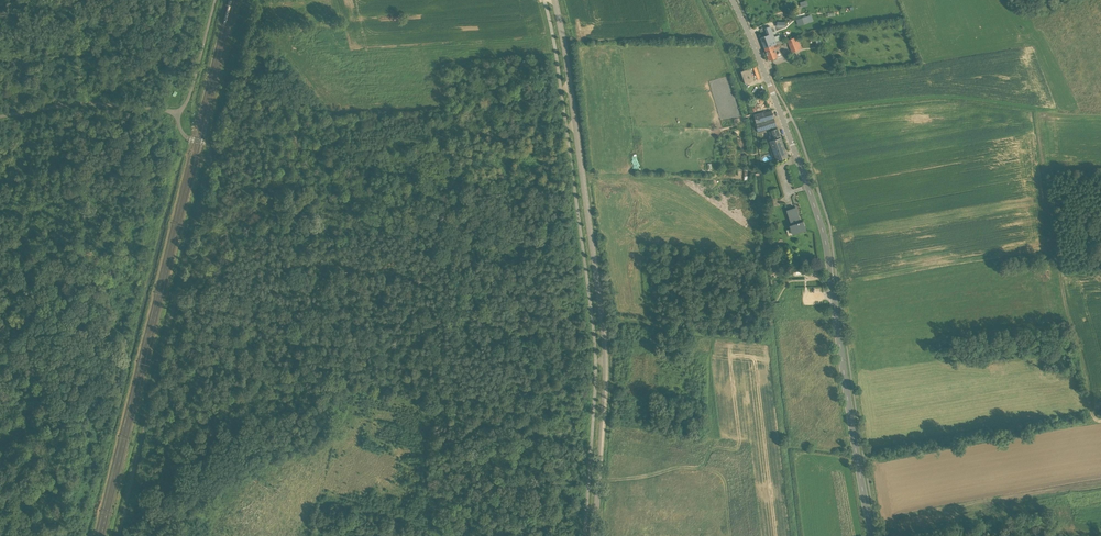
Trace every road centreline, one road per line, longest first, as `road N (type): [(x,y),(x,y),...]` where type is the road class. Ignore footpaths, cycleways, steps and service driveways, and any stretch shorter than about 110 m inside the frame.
road 1 (tertiary): [(873,535),(823,230),(732,0)]
road 2 (tertiary): [(595,535),(602,318),(553,0)]
road 3 (unclassified): [(119,535),(211,161),(209,146),(185,135),(177,113)]
road 4 (track): [(1100,420),(1091,412),(1065,302),(1035,115)]
road 5 (unclassified): [(177,113),(85,101),(0,115)]
road 6 (track): [(211,148),(246,0)]
road 7 (unclassified): [(177,113),(192,91),(216,0)]

